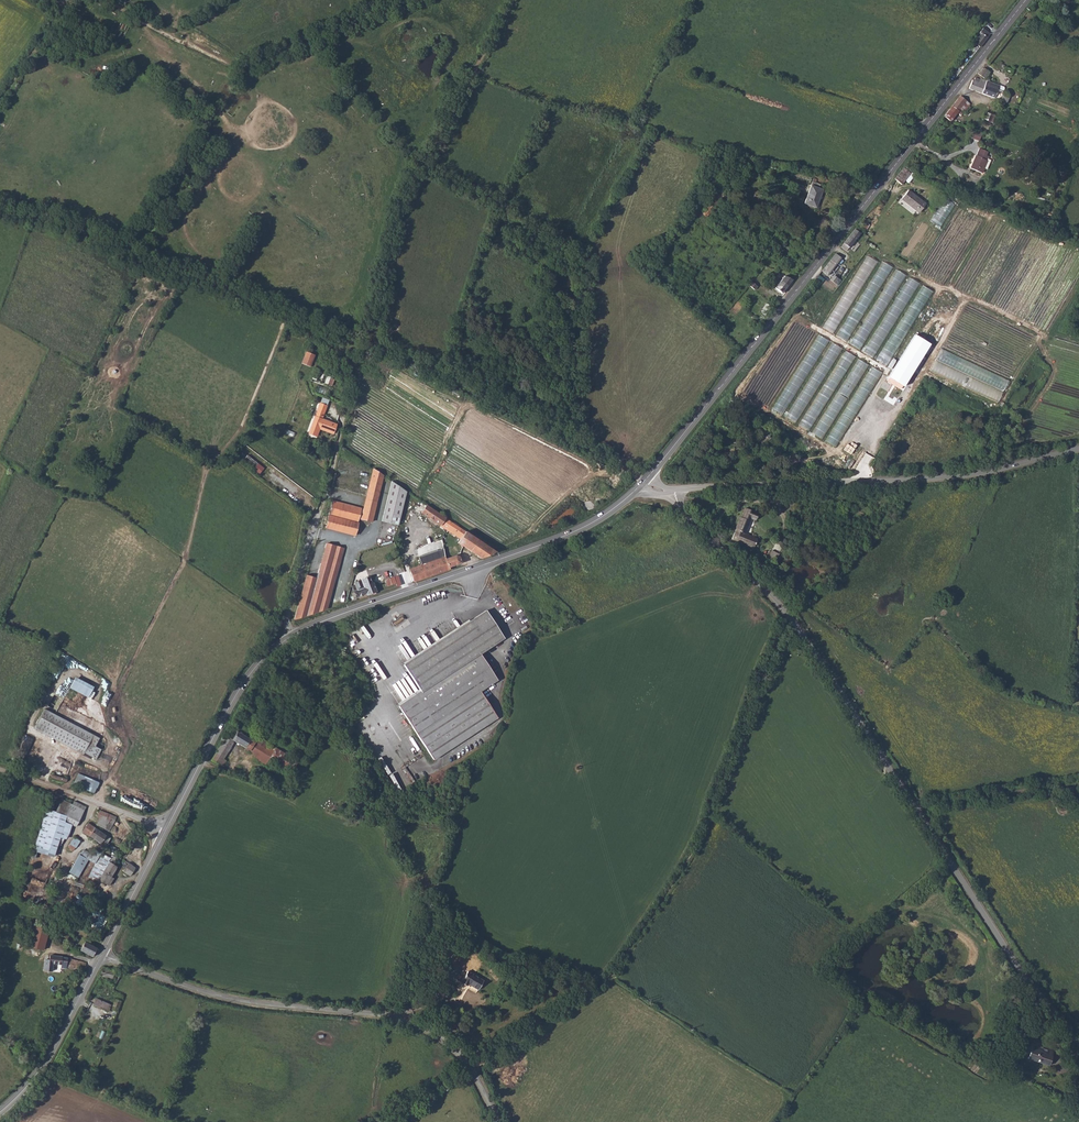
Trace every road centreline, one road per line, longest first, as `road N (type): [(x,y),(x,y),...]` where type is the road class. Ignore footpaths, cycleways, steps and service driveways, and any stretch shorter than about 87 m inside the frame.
road 1 (unclassified): [(676,489),(688,516),(819,653),(991,925),(1078,1041)]
road 2 (track): [(787,615),(699,841),(611,976),(387,1121)]
road 3 (track): [(286,316),(243,426),(212,465),(184,574),(120,693),(117,715),(128,745),(110,776),(76,771),(65,791)]
road 4 (tertiary): [(497,1121),(469,1065),(425,1029),(383,1015),(213,995),(102,954)]
road 5 (tertiary): [(914,144),(645,481)]
road 6 (tertiary): [(1078,449),(931,477),(676,489)]
road 7 (tertiary): [(645,481),(578,529),(277,643)]
road 8 (track): [(0,211),(106,241),(295,320),(340,350),(371,343)]
road 9 (track): [(371,343),(408,188),(516,0)]
road 10 (track): [(408,0),(237,70),(106,0)]
road 11 (unclassified): [(340,350),(348,382),(340,445),(277,643)]
road 12 (tertiary): [(277,643),(226,712),(166,829)]
road 13 (tertiary): [(102,954),(43,1067),(0,1113)]
road 14 (tertiary): [(1028,0),(914,144)]
road 15 (unclassified): [(0,769),(166,829)]
road 16 (track): [(1078,784),(920,810)]
road 17 (tertiary): [(166,829),(102,954)]
road 18 (track): [(68,0),(0,102)]
road 19 (track): [(230,442),(308,500),(321,520)]

